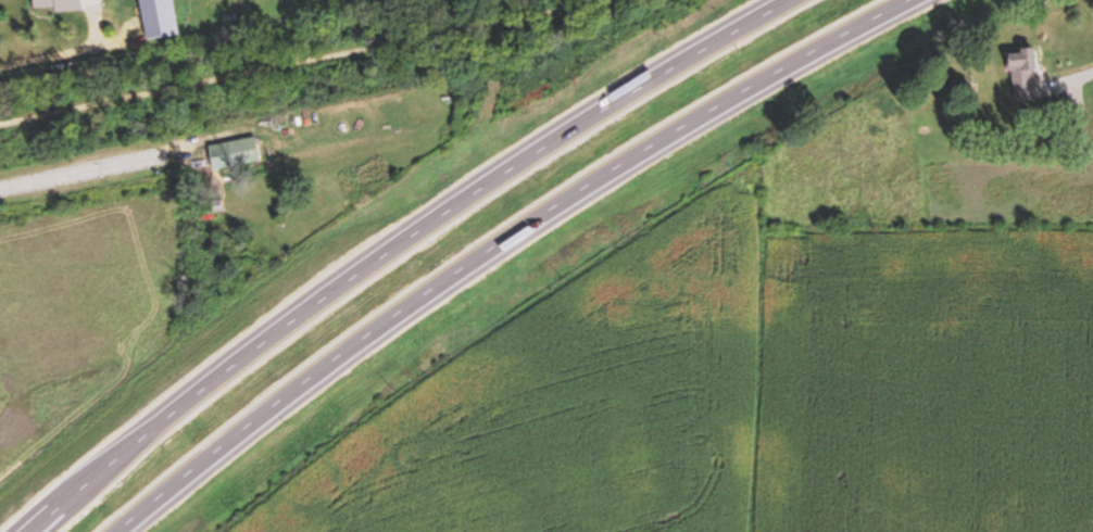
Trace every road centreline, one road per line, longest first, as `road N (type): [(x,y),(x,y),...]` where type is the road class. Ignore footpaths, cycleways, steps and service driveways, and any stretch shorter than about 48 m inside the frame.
road 1 (trunk): [(120,531),(229,436),(492,256),(756,88),(922,0)]
road 2 (trunk): [(805,0),(698,59),(350,281),(33,531)]
road 3 (residential): [(0,192),(176,154)]

